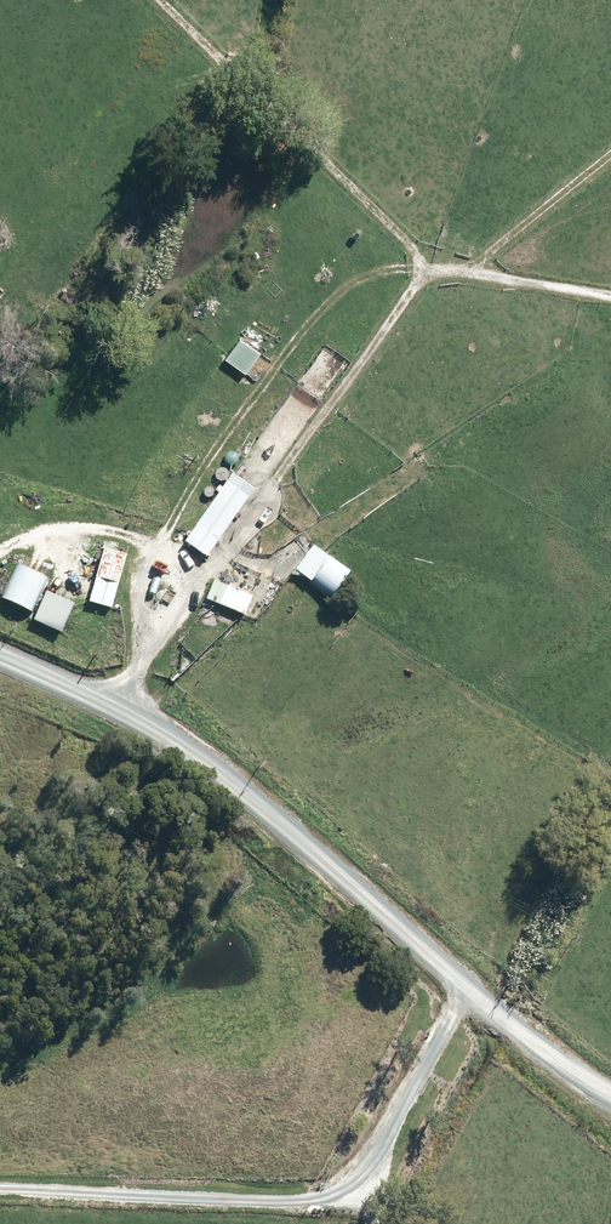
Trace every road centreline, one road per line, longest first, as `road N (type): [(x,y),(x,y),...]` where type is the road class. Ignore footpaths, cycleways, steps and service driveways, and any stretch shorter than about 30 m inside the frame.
road 1 (unclassified): [(610,1099),(470,995),(195,756),(0,669)]
road 2 (track): [(115,717),(433,283),(610,305)]
road 3 (track): [(0,1199),(317,1208),(371,1189),(369,1223)]
road 4 (track): [(143,0),(378,229),(411,251),(426,288)]
road 5 (track): [(207,584),(127,544),(97,540),(30,549),(0,562)]
road 6 (track): [(371,1189),(470,995)]
road 7 (track): [(610,162),(468,281)]

